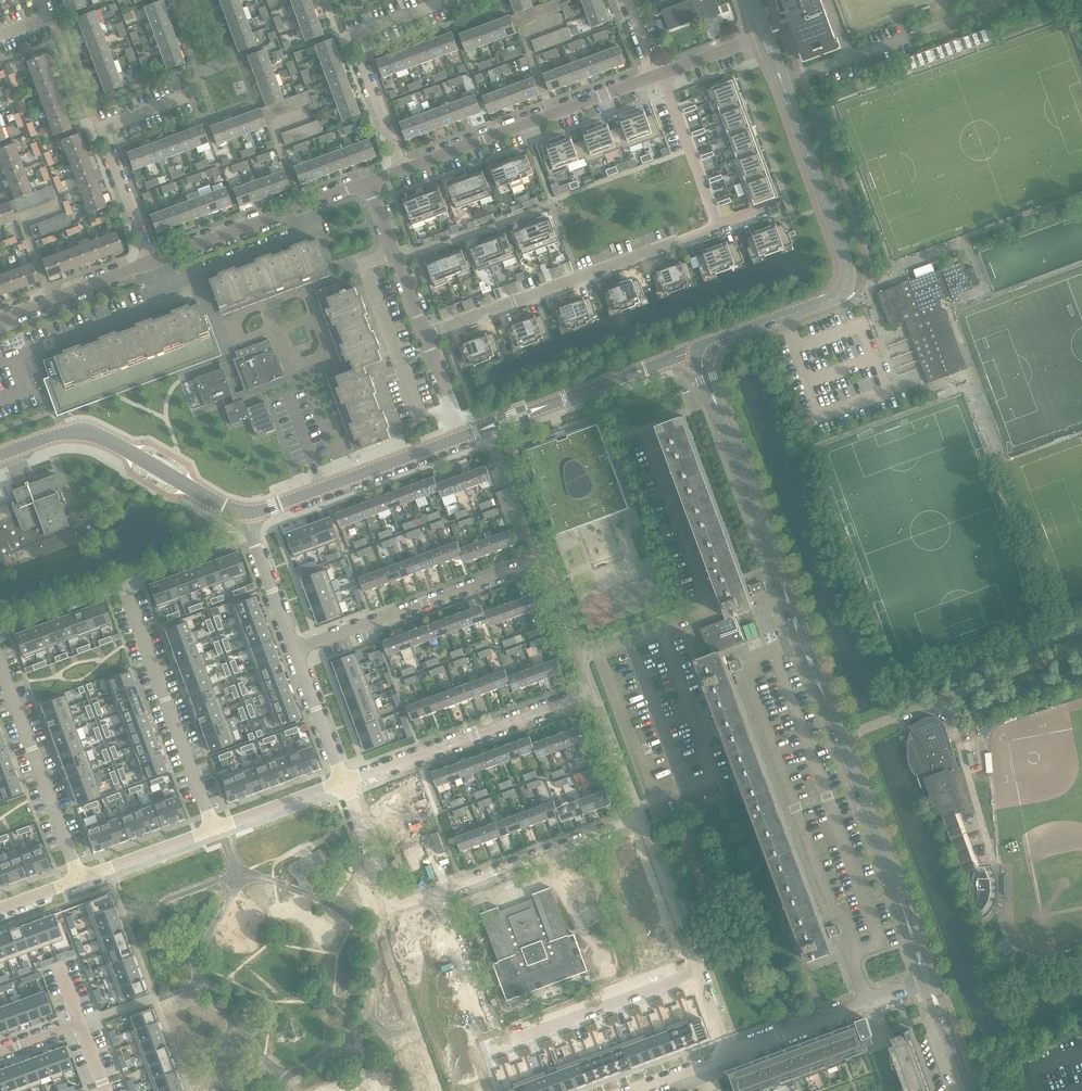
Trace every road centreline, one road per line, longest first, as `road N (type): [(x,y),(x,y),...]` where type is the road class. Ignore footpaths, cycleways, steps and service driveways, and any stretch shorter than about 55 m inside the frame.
road 1 (unclassified): [(698,349),(838,297),(848,280),(764,36)]
road 2 (residential): [(699,972),(492,1049),(436,893)]
road 3 (residential): [(425,337),(719,228)]
road 4 (residential): [(405,169),(663,74)]
road 5 (unclassified): [(0,455),(88,432),(246,513)]
road 6 (residential): [(295,652),(545,560)]
road 7 (residential): [(124,585),(215,830)]
road 8 (unclassified): [(462,436),(698,349)]
road 9 (residential): [(405,169),(353,36),(441,4)]
road 10 (residential): [(0,660),(80,880)]
road 11 (residential): [(153,262),(103,128),(188,96)]
road 12 (residential): [(153,262),(368,182)]
road 13 (unclassified): [(246,513),(462,436)]
road 14 (residential): [(436,893),(640,816)]
road 15 (residential): [(393,766),(595,691)]
road 16 (unclassified): [(900,901),(827,702)]
road 17 (residential): [(728,1054),(923,982)]
road 18 (unclassified): [(784,585),(718,408)]
road 19 (residential): [(699,972),(640,816)]
road 20 (residential): [(425,337),(368,182)]
road 21 (residential): [(663,74),(719,228)]
road 22 (residential): [(0,320),(153,262)]
road 23 (residential): [(105,1090),(79,1024),(0,1053)]
road 24 (residential): [(295,652),(246,513)]
road 25 (residential): [(80,880),(215,830)]
road 26 (residential): [(344,784),(295,652)]
road 27 (residential): [(595,691),(545,560)]
road 28 (residential): [(215,830),(344,784)]
road 29 (residential): [(436,893),(393,766)]
road 30 (residential): [(640,816),(595,691)]
road 31 (residential): [(0,631),(124,585)]
road 32 (unclassified): [(827,702),(784,585)]
road 33 (unclassified): [(784,585),(827,702)]

